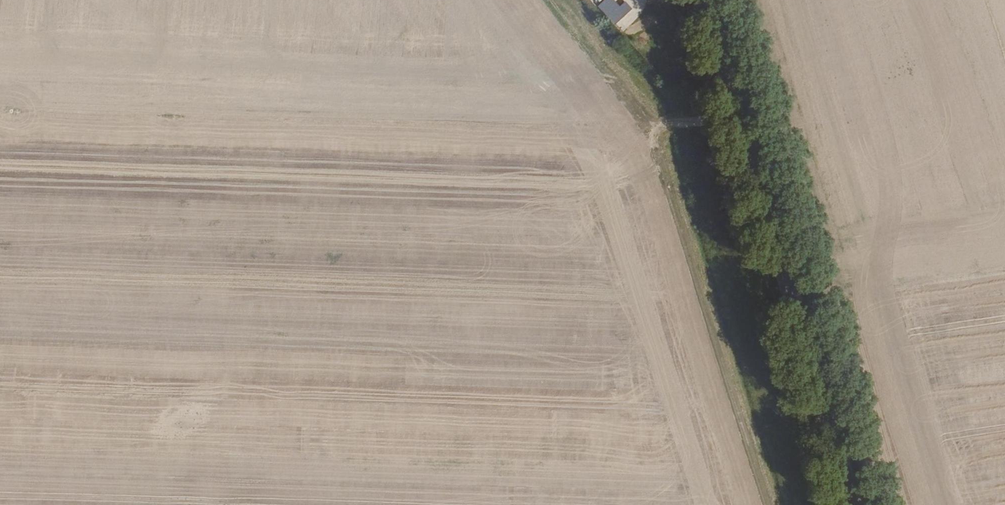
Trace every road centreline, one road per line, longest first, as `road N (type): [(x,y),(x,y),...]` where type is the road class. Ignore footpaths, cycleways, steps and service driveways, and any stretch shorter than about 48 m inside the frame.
road 1 (tertiary): [(856,504),(717,0)]

